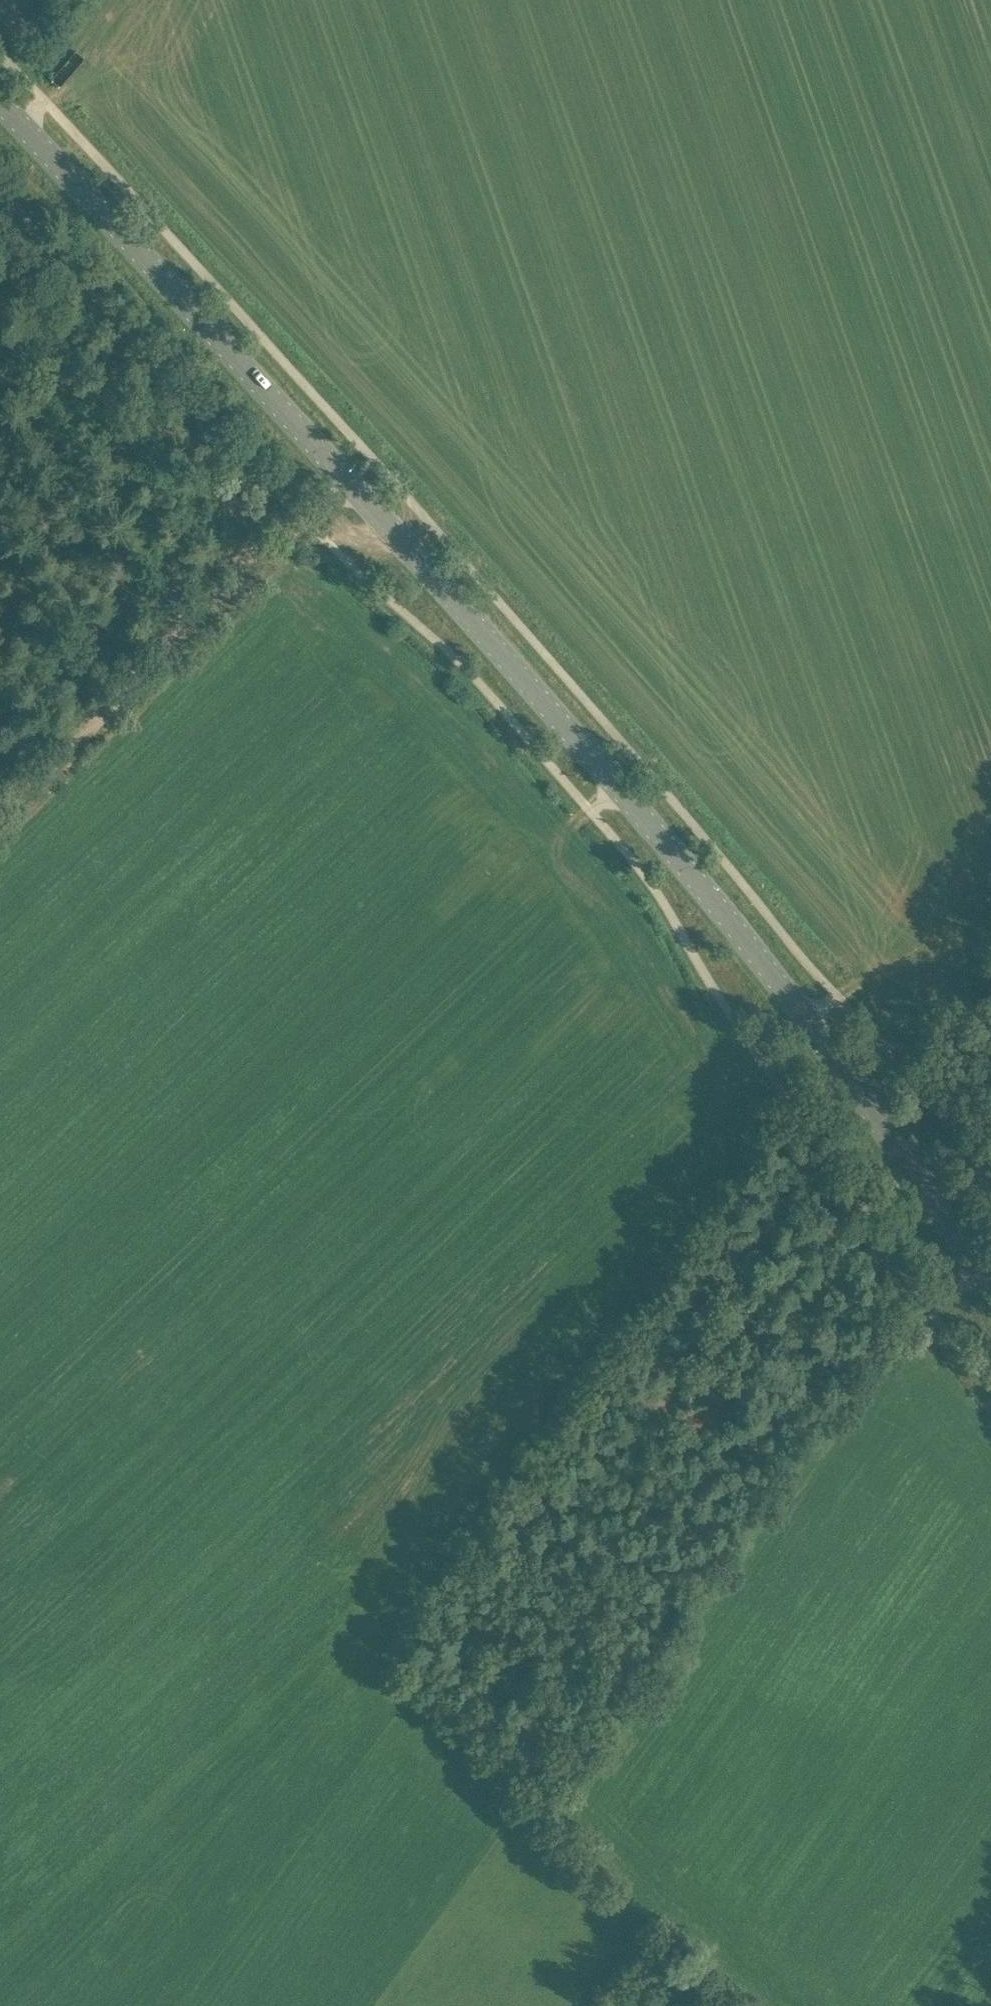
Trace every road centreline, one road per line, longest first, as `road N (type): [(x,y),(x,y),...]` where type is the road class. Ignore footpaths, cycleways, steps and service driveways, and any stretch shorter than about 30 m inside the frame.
road 1 (secondary): [(990,1295),(703,892),(0,113)]
road 2 (track): [(0,809),(309,524)]

